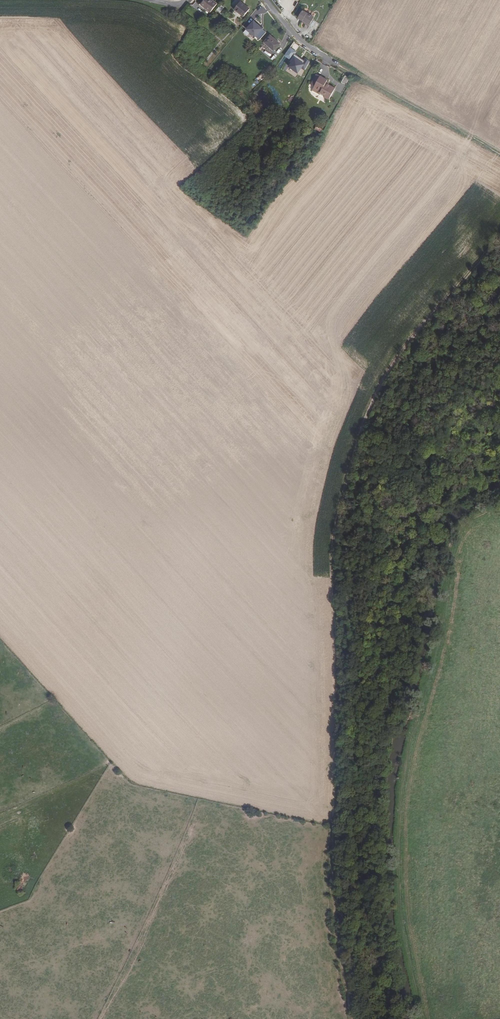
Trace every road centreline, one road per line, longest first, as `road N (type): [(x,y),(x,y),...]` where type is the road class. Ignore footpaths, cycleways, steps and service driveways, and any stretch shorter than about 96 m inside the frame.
road 1 (track): [(499,155),(338,65)]

